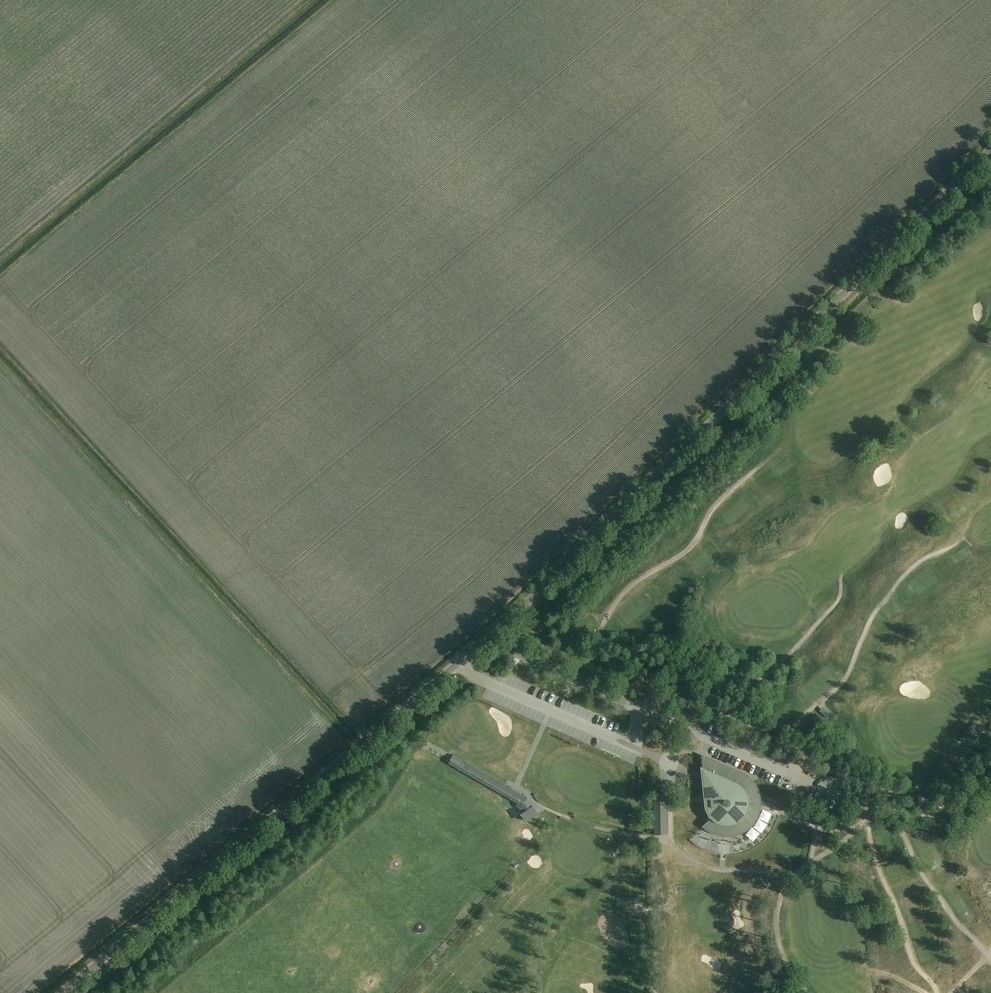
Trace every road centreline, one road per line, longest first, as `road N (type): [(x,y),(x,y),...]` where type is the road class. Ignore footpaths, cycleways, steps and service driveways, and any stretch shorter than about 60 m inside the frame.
road 1 (tertiary): [(61,992),(490,638),(990,149)]

